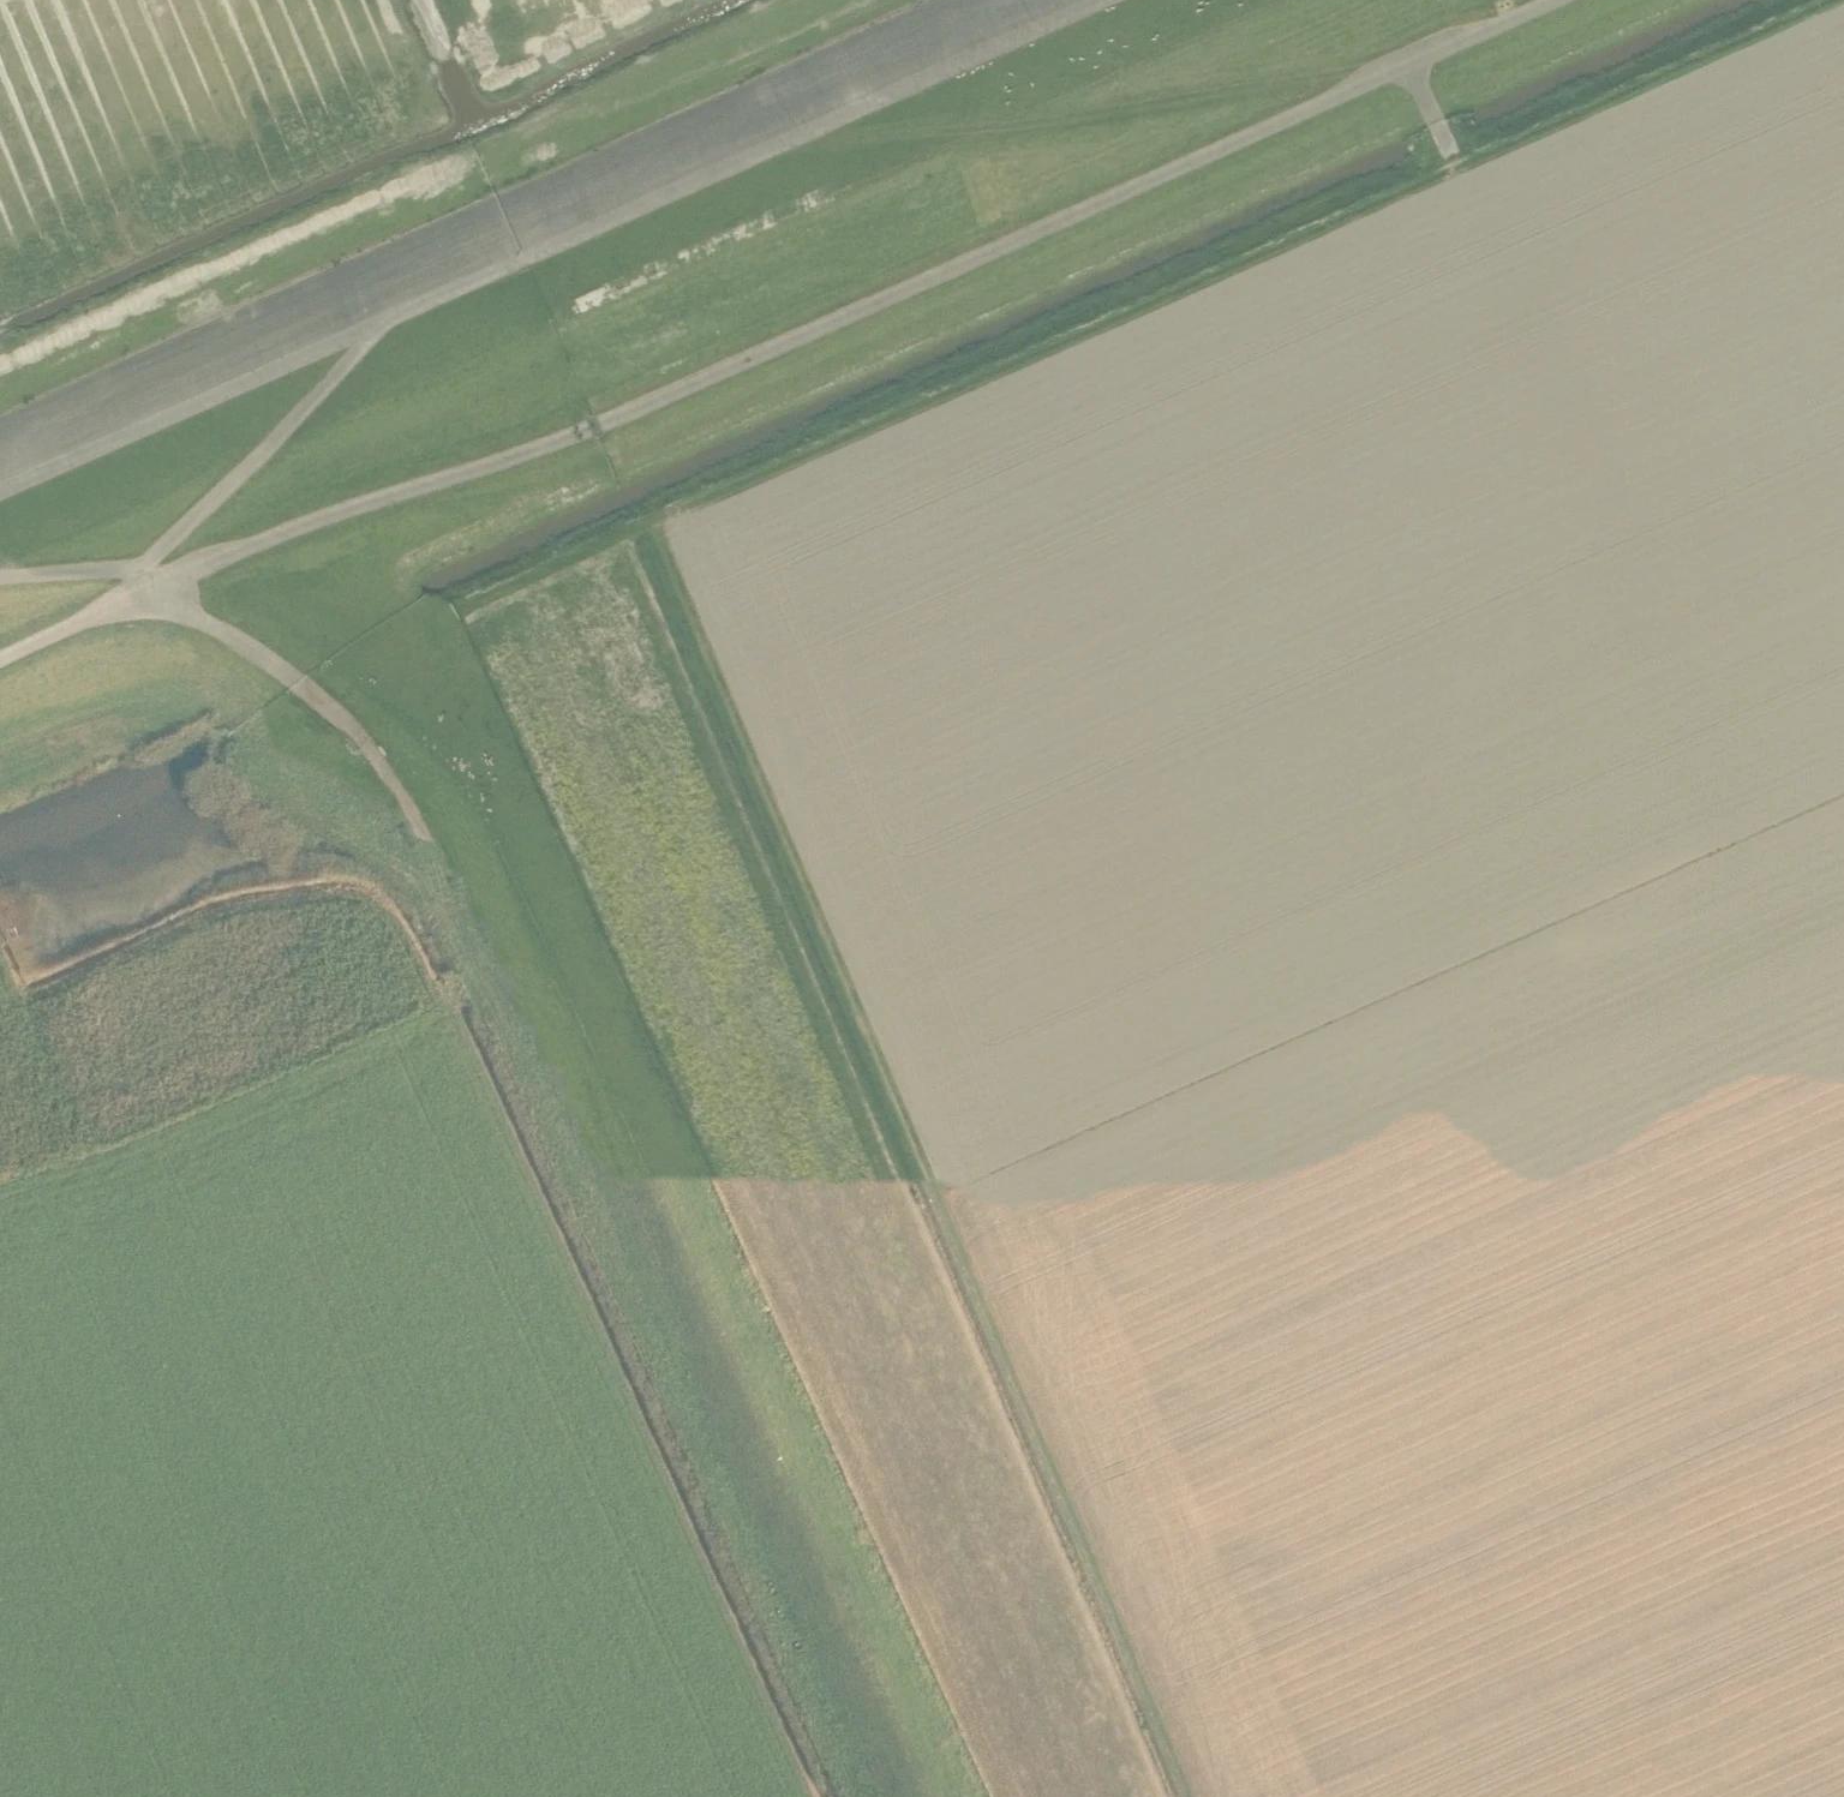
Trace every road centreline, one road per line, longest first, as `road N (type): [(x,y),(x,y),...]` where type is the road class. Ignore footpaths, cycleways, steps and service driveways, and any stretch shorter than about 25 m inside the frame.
road 1 (track): [(0,489),(1092,0)]
road 2 (track): [(0,578),(125,573),(146,586),(390,315)]

